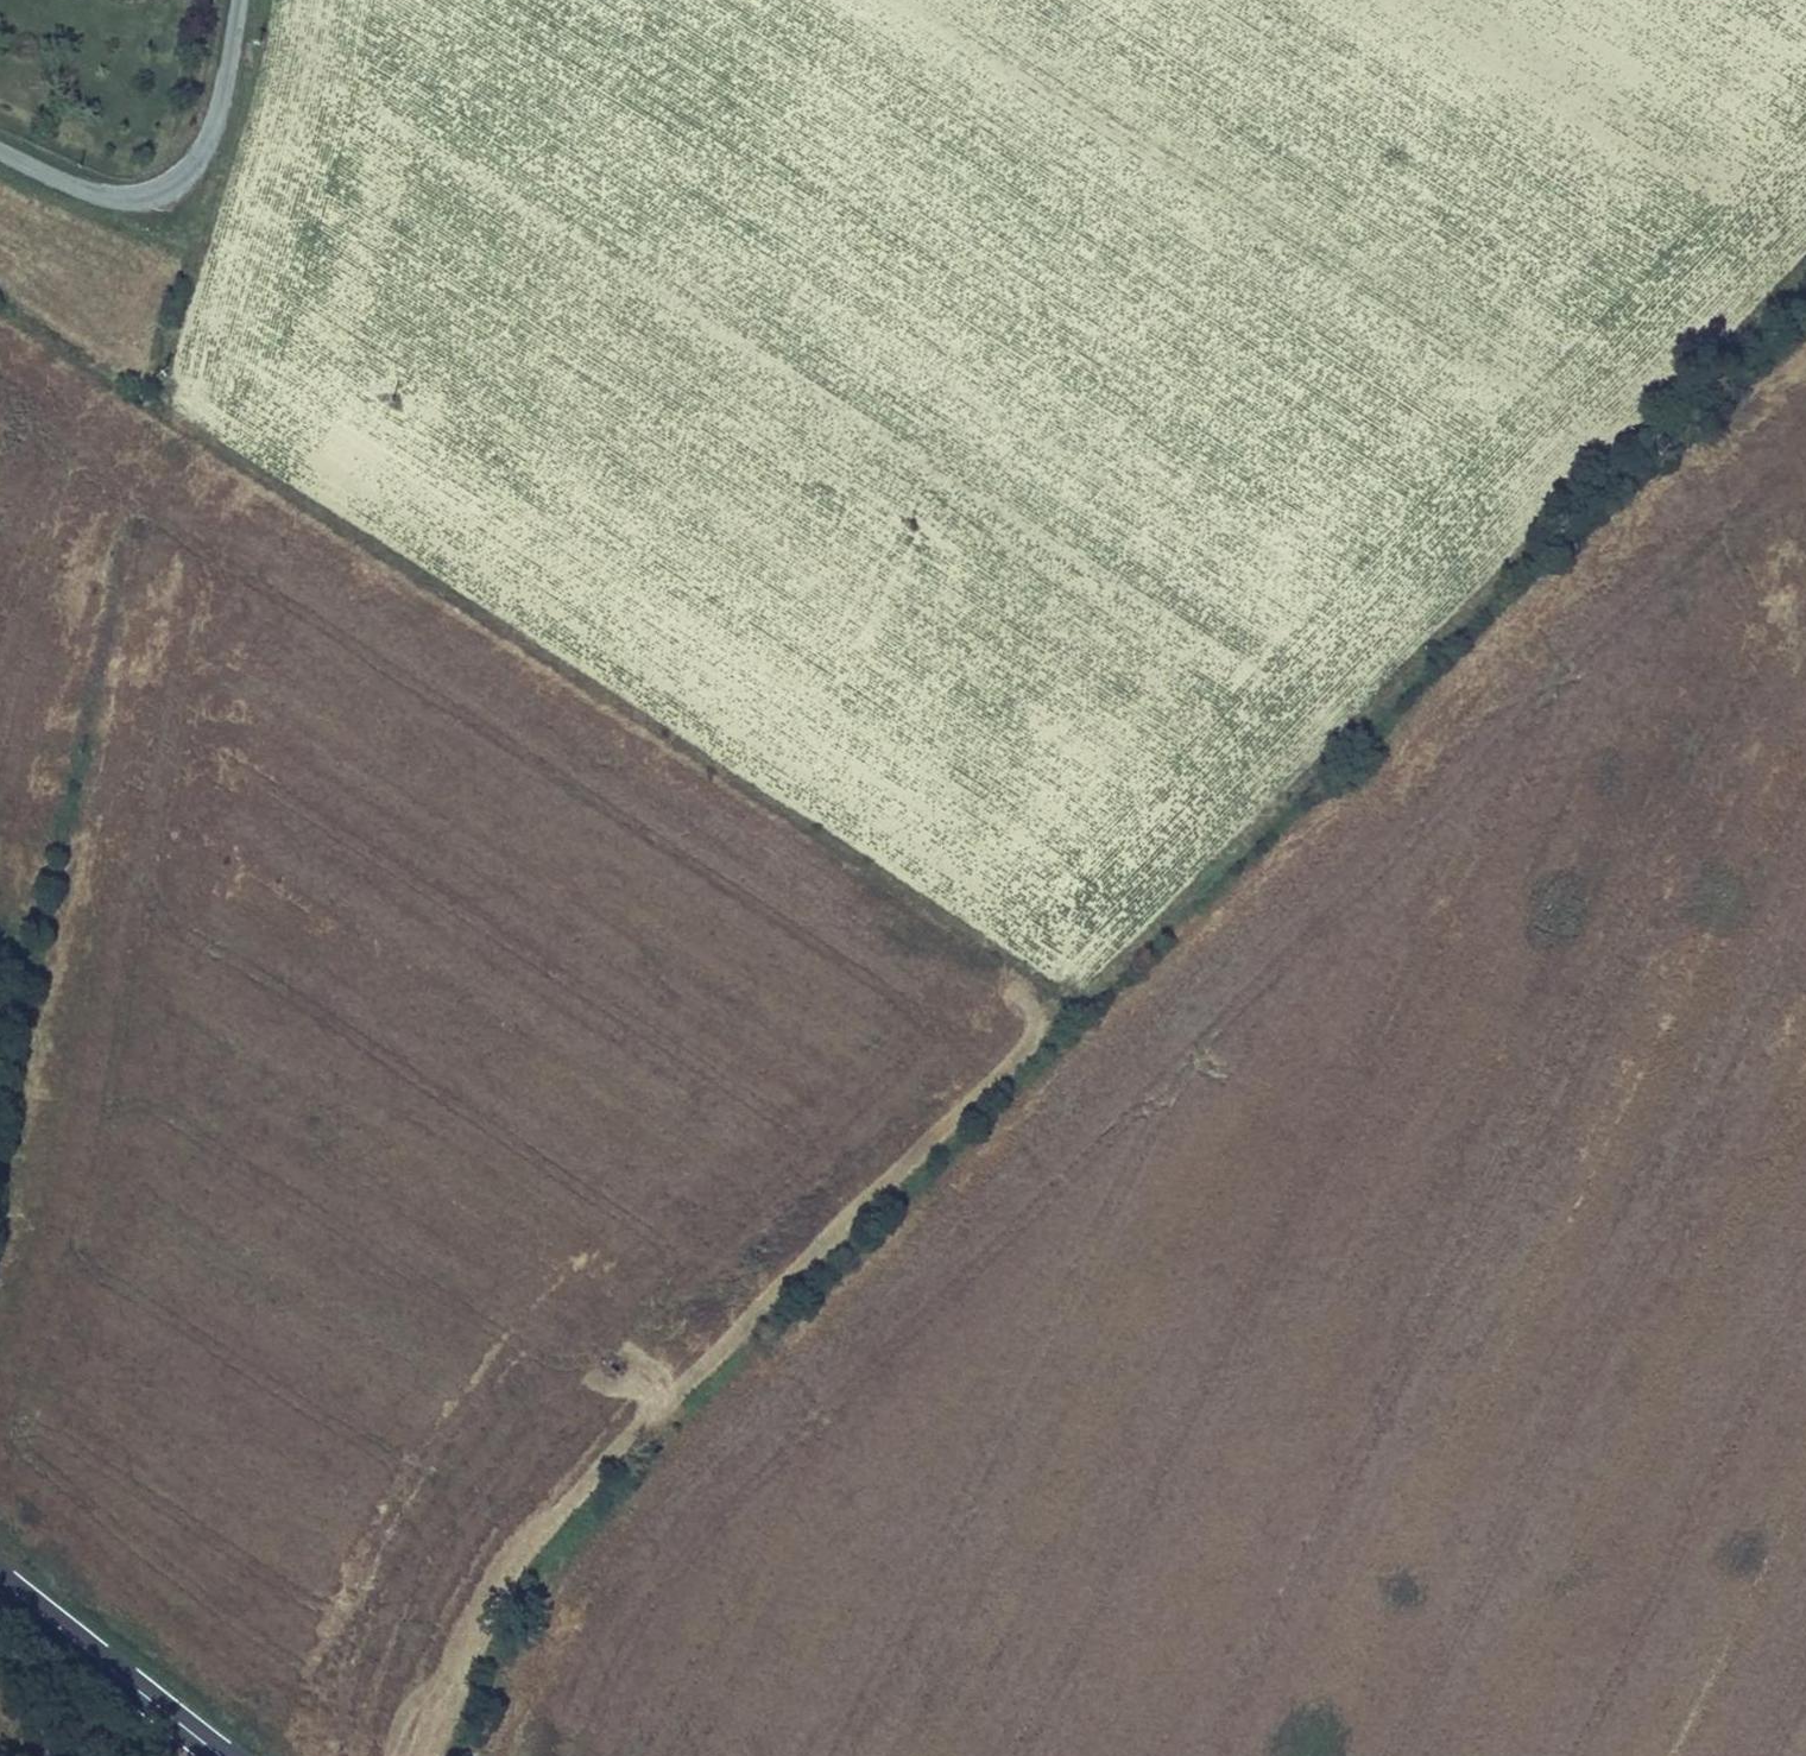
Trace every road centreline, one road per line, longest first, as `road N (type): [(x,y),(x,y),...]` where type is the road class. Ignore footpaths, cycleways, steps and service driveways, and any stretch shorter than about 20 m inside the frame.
road 1 (residential): [(0,151),(111,197),(147,195),(180,178),(219,108),(239,0)]
road 2 (secondary): [(0,1574),(232,1755)]

